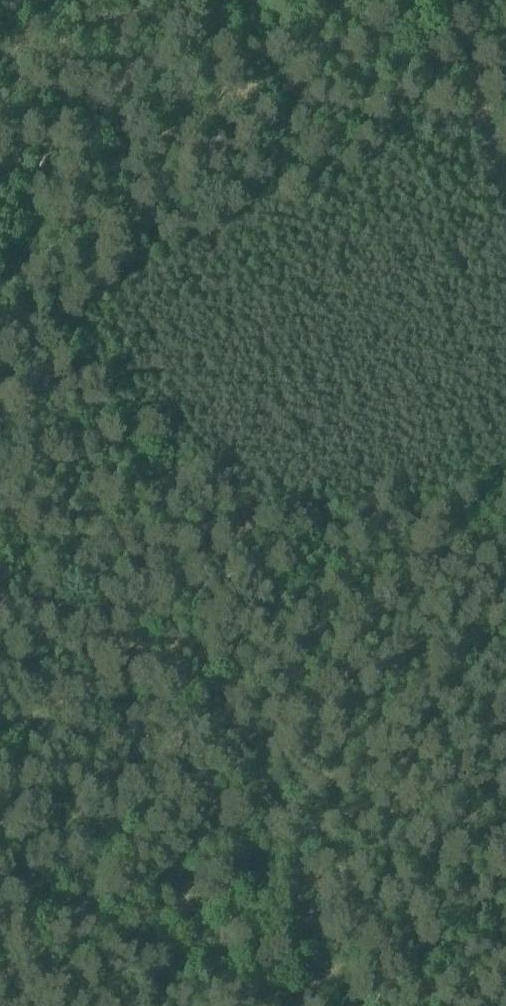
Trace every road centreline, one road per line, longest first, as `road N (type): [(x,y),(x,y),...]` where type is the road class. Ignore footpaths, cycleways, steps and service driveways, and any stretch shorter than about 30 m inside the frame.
road 1 (track): [(505,184),(436,0)]

